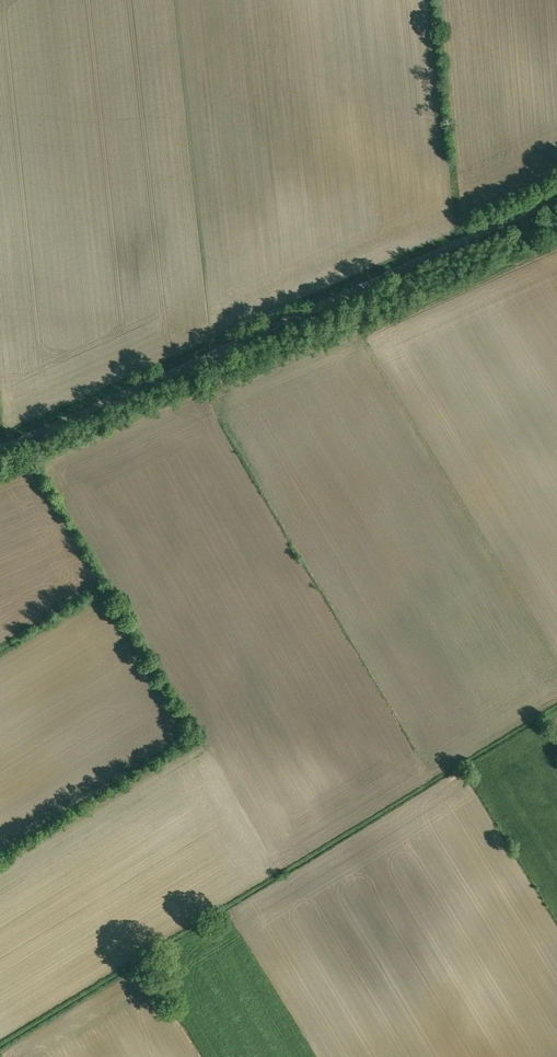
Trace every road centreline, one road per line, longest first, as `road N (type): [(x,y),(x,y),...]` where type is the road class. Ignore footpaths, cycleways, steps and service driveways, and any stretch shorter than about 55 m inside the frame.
road 1 (unclassified): [(0,451),(556,197)]

